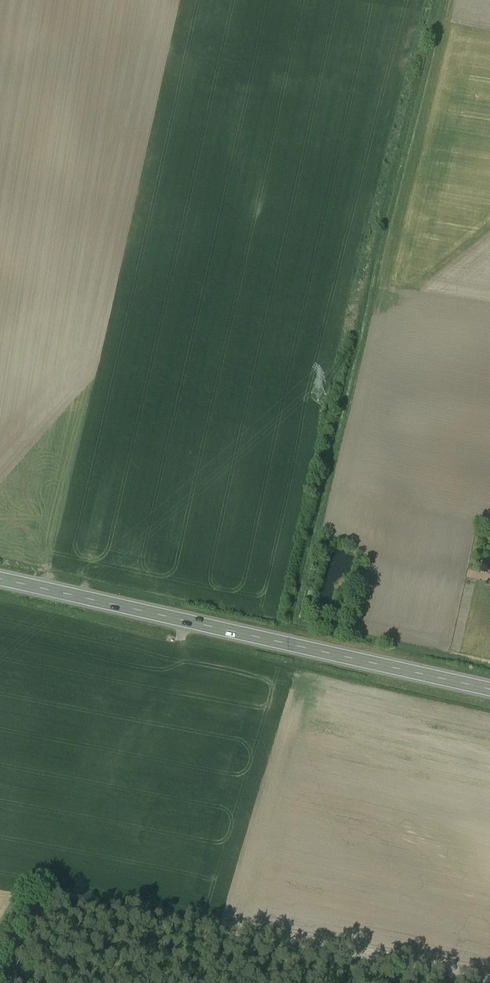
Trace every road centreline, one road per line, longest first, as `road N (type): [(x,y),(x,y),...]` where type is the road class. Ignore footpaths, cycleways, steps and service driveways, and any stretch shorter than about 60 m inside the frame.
road 1 (secondary): [(0,580),(489,691)]

